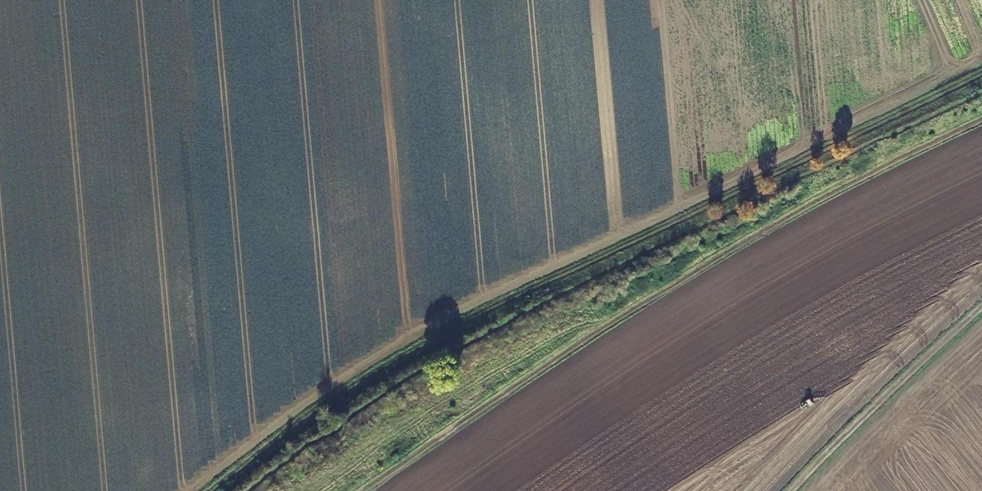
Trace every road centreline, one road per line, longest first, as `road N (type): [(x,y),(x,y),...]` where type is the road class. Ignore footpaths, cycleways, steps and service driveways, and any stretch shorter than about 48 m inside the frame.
road 1 (track): [(981,75),(310,407),(208,490)]
road 2 (track): [(365,490),(623,311),(981,120)]
road 3 (track): [(791,490),(981,309)]

